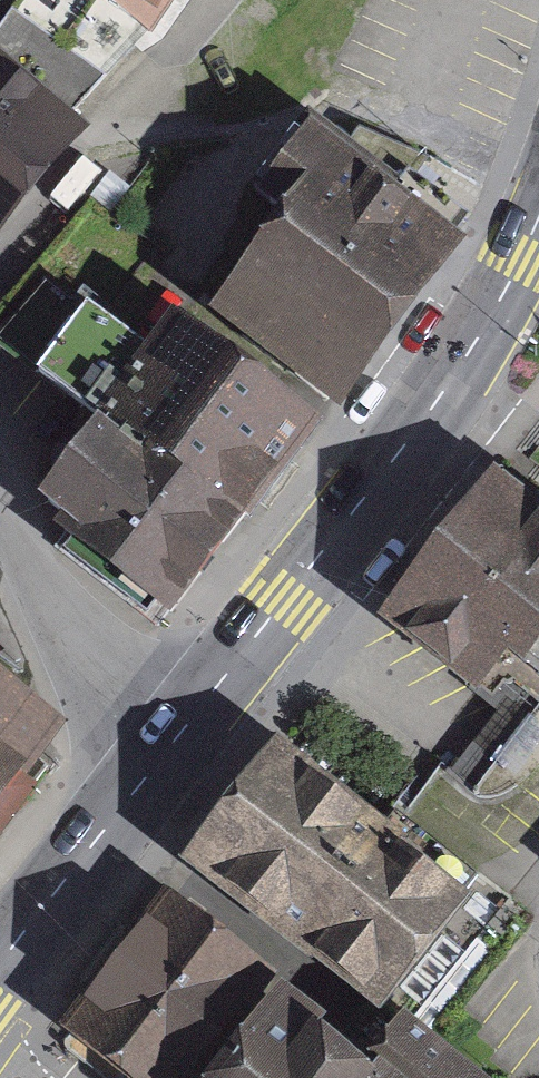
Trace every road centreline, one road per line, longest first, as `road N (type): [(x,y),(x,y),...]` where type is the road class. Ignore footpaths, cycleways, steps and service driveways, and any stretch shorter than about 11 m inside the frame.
road 1 (primary): [(538,219),(444,395),(186,727)]
road 2 (residential): [(186,727),(71,636),(0,495)]
road 3 (primary): [(186,727),(0,965)]

